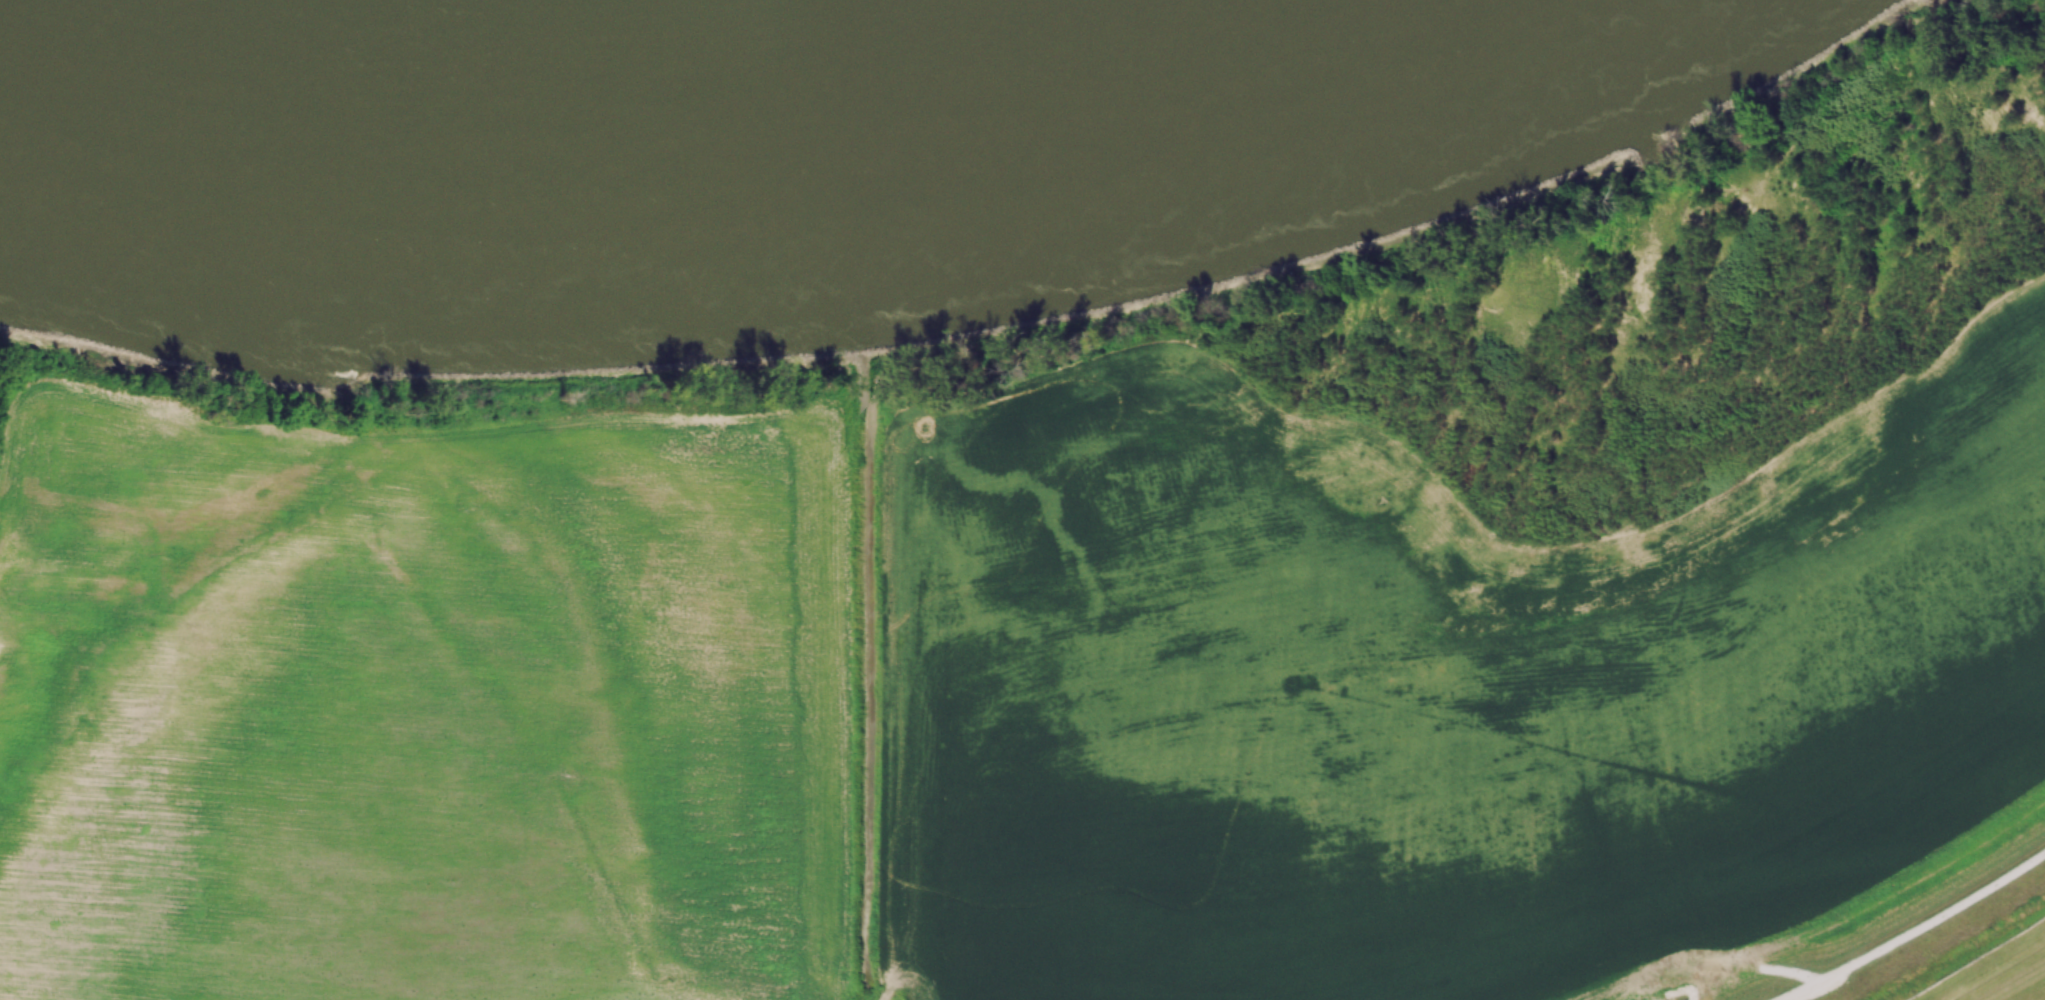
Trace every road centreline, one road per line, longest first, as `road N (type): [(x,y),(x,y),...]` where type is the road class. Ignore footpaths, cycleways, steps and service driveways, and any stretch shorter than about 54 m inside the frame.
road 1 (track): [(1738,999),(1982,876),(2044,835)]

